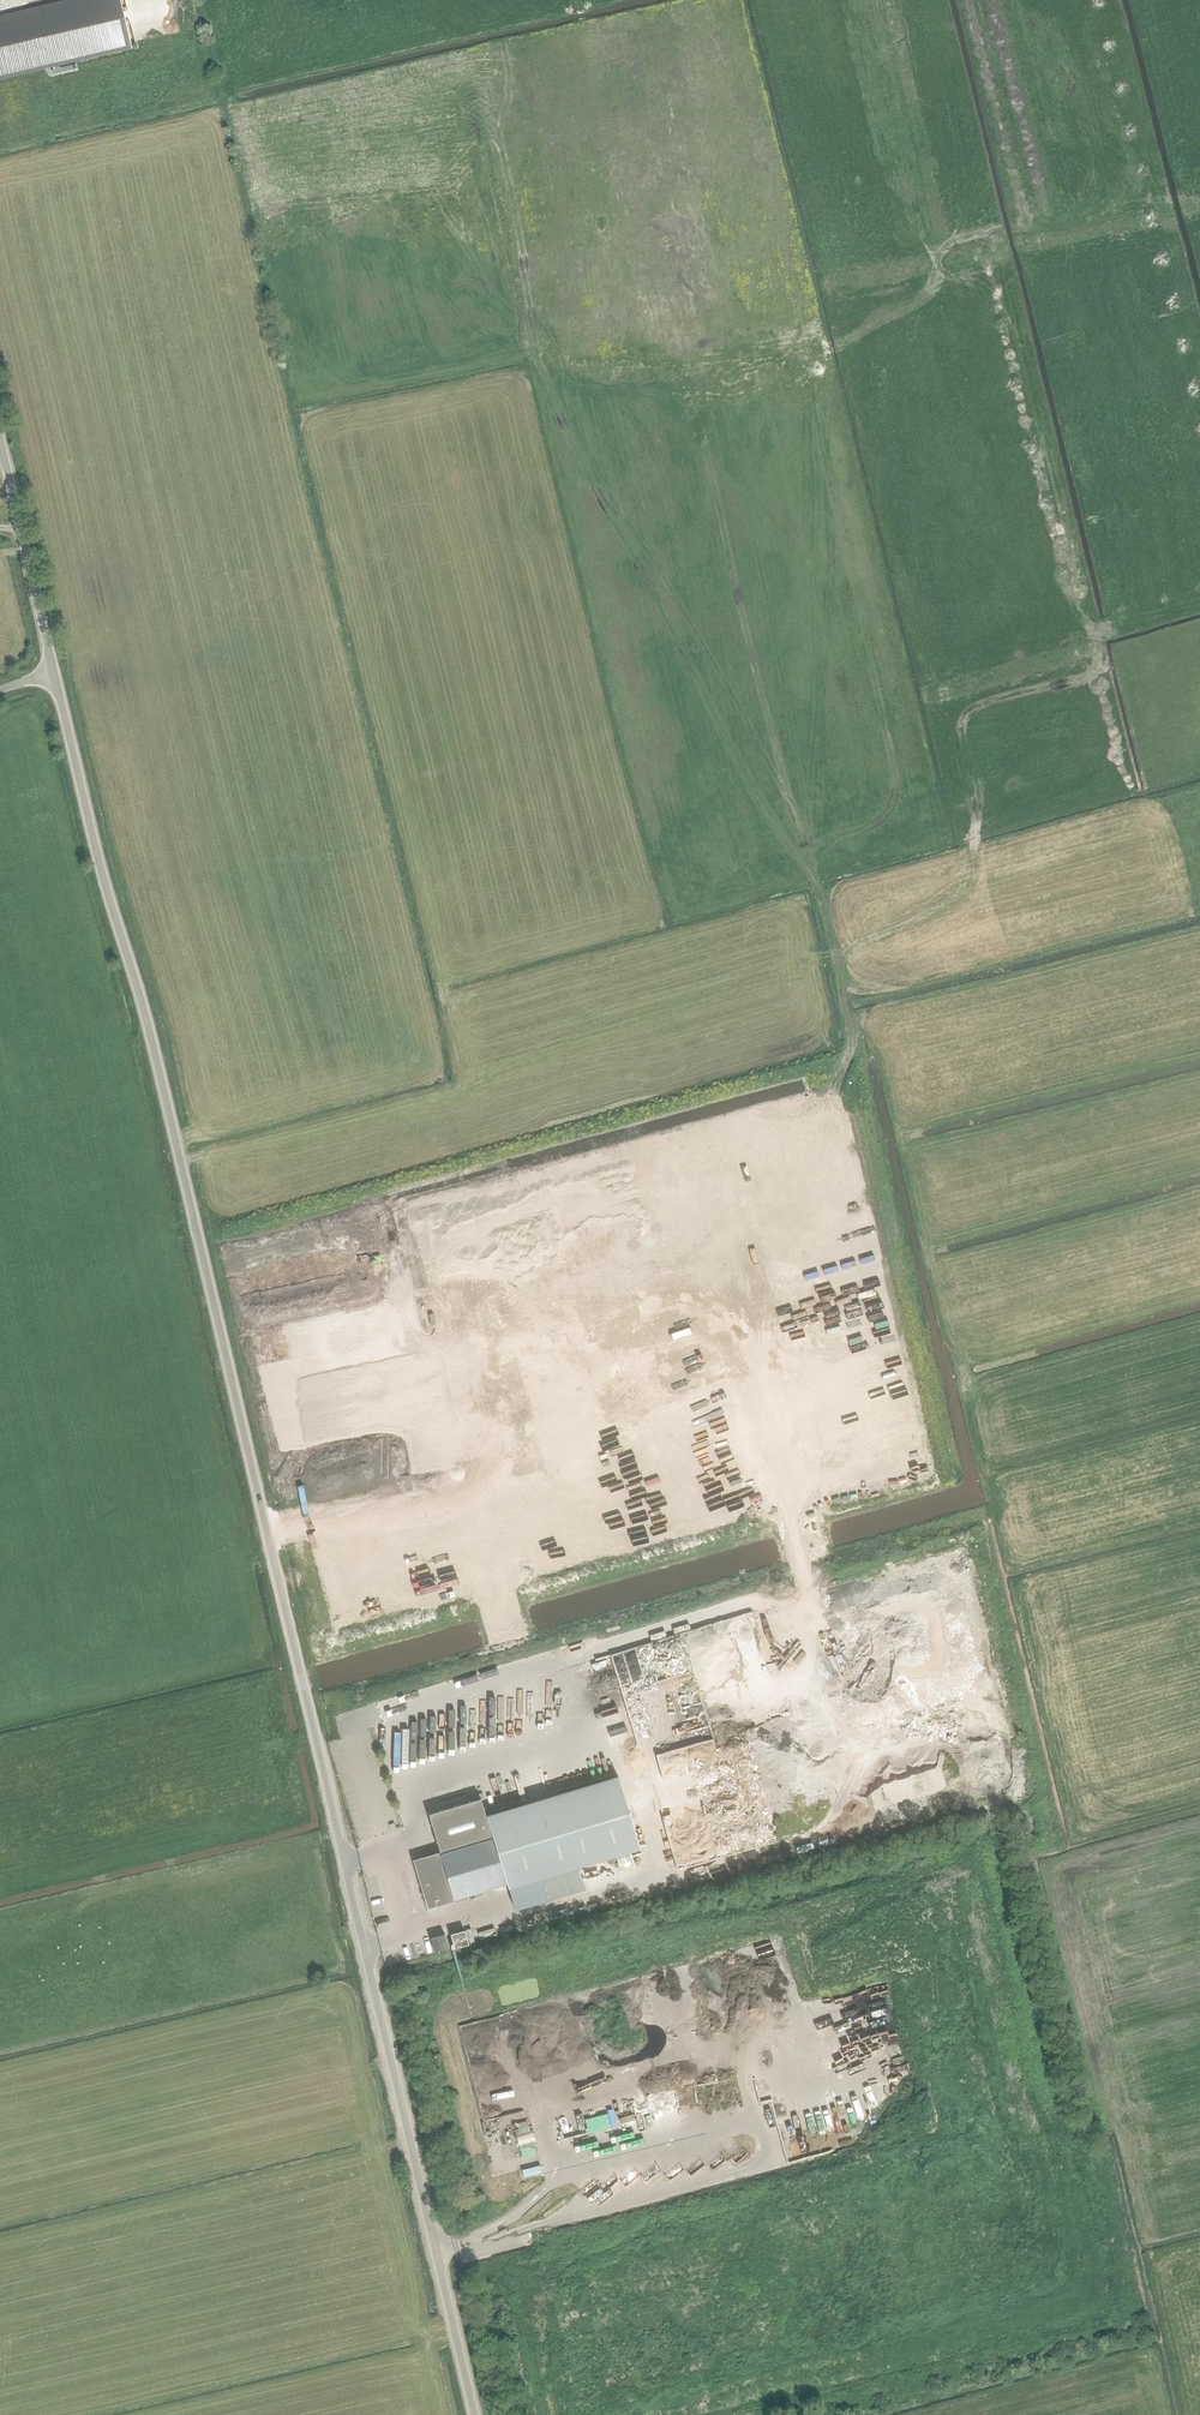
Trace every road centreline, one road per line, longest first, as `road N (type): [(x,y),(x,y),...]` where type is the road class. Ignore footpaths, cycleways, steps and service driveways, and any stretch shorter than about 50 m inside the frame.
road 1 (unclassified): [(471,2414),(53,671)]
road 2 (unclassified): [(53,671),(0,444)]

